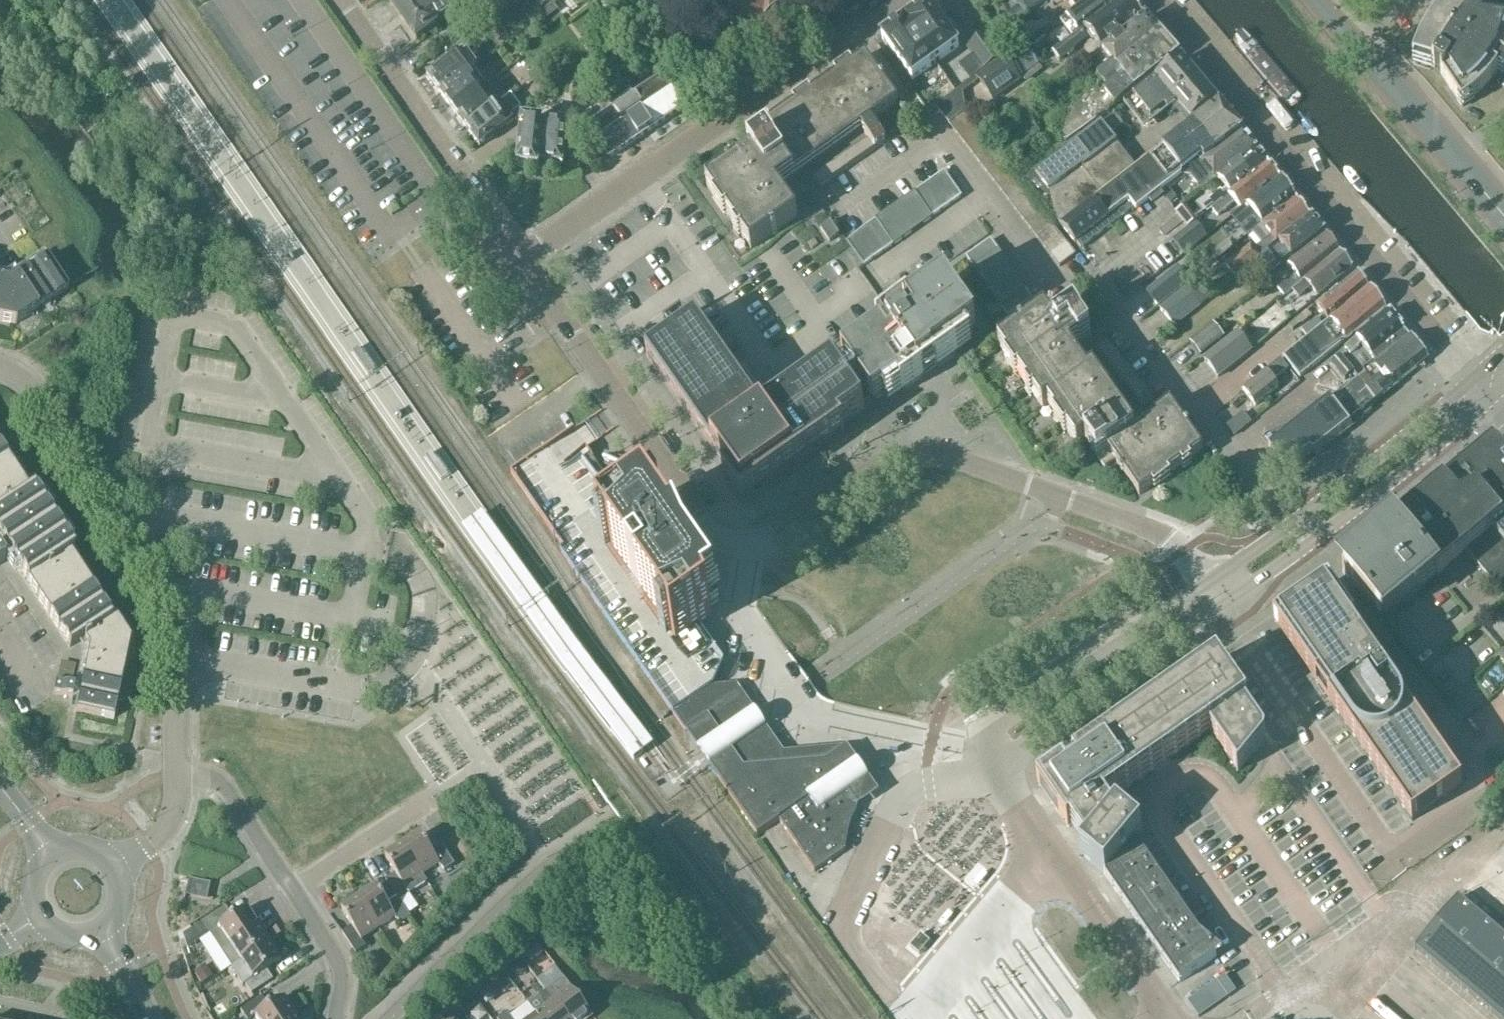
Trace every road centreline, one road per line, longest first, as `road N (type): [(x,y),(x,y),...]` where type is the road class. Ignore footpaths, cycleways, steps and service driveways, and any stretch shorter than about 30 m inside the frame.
road 1 (residential): [(522,262),(701,520),(724,541),(762,545),(884,462),(945,455),(1166,536),(1206,585)]
road 2 (residential): [(1288,522),(1085,273),(1057,295),(857,28)]
road 3 (unclassified): [(1206,585),(995,730),(979,750),(991,767),(1220,606)]
road 4 (residential): [(1470,378),(1153,0)]
road 5 (residential): [(522,262),(857,28)]
road 6 (tertiary): [(1503,216),(1317,0)]
road 7 (unclassified): [(177,777),(188,626),(135,541)]
road 8 (unclassified): [(1308,550),(1490,402)]
road 9 (unclassified): [(1470,378),(1288,522)]
road 10 (residential): [(0,365),(33,388),(135,541)]
road 11 (residential): [(394,79),(522,262)]
road 12 (residential): [(292,890),(222,785),(177,777)]
road 13 (residential): [(292,890),(433,797)]
road 14 (residential): [(336,1018),(339,965),(292,890)]

